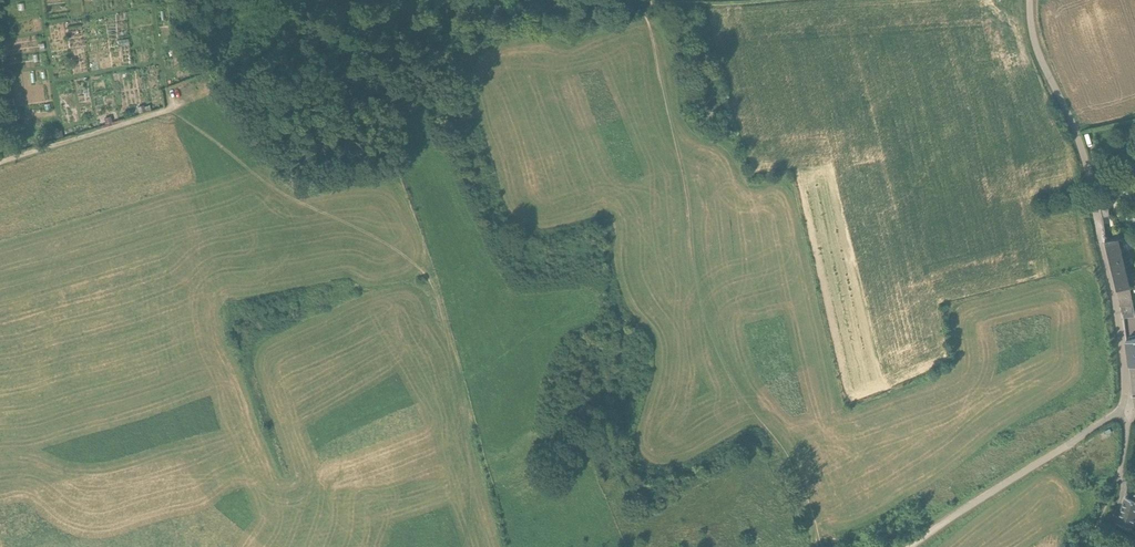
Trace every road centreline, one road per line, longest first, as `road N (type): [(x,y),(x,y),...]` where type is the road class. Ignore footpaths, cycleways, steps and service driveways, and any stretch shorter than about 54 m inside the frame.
road 1 (unclassified): [(1122,411),(1123,353),(1094,186),(1080,129),(1031,36),(1030,0)]
road 2 (unclassified): [(1122,411),(913,546)]
road 3 (track): [(0,162),(165,113)]

